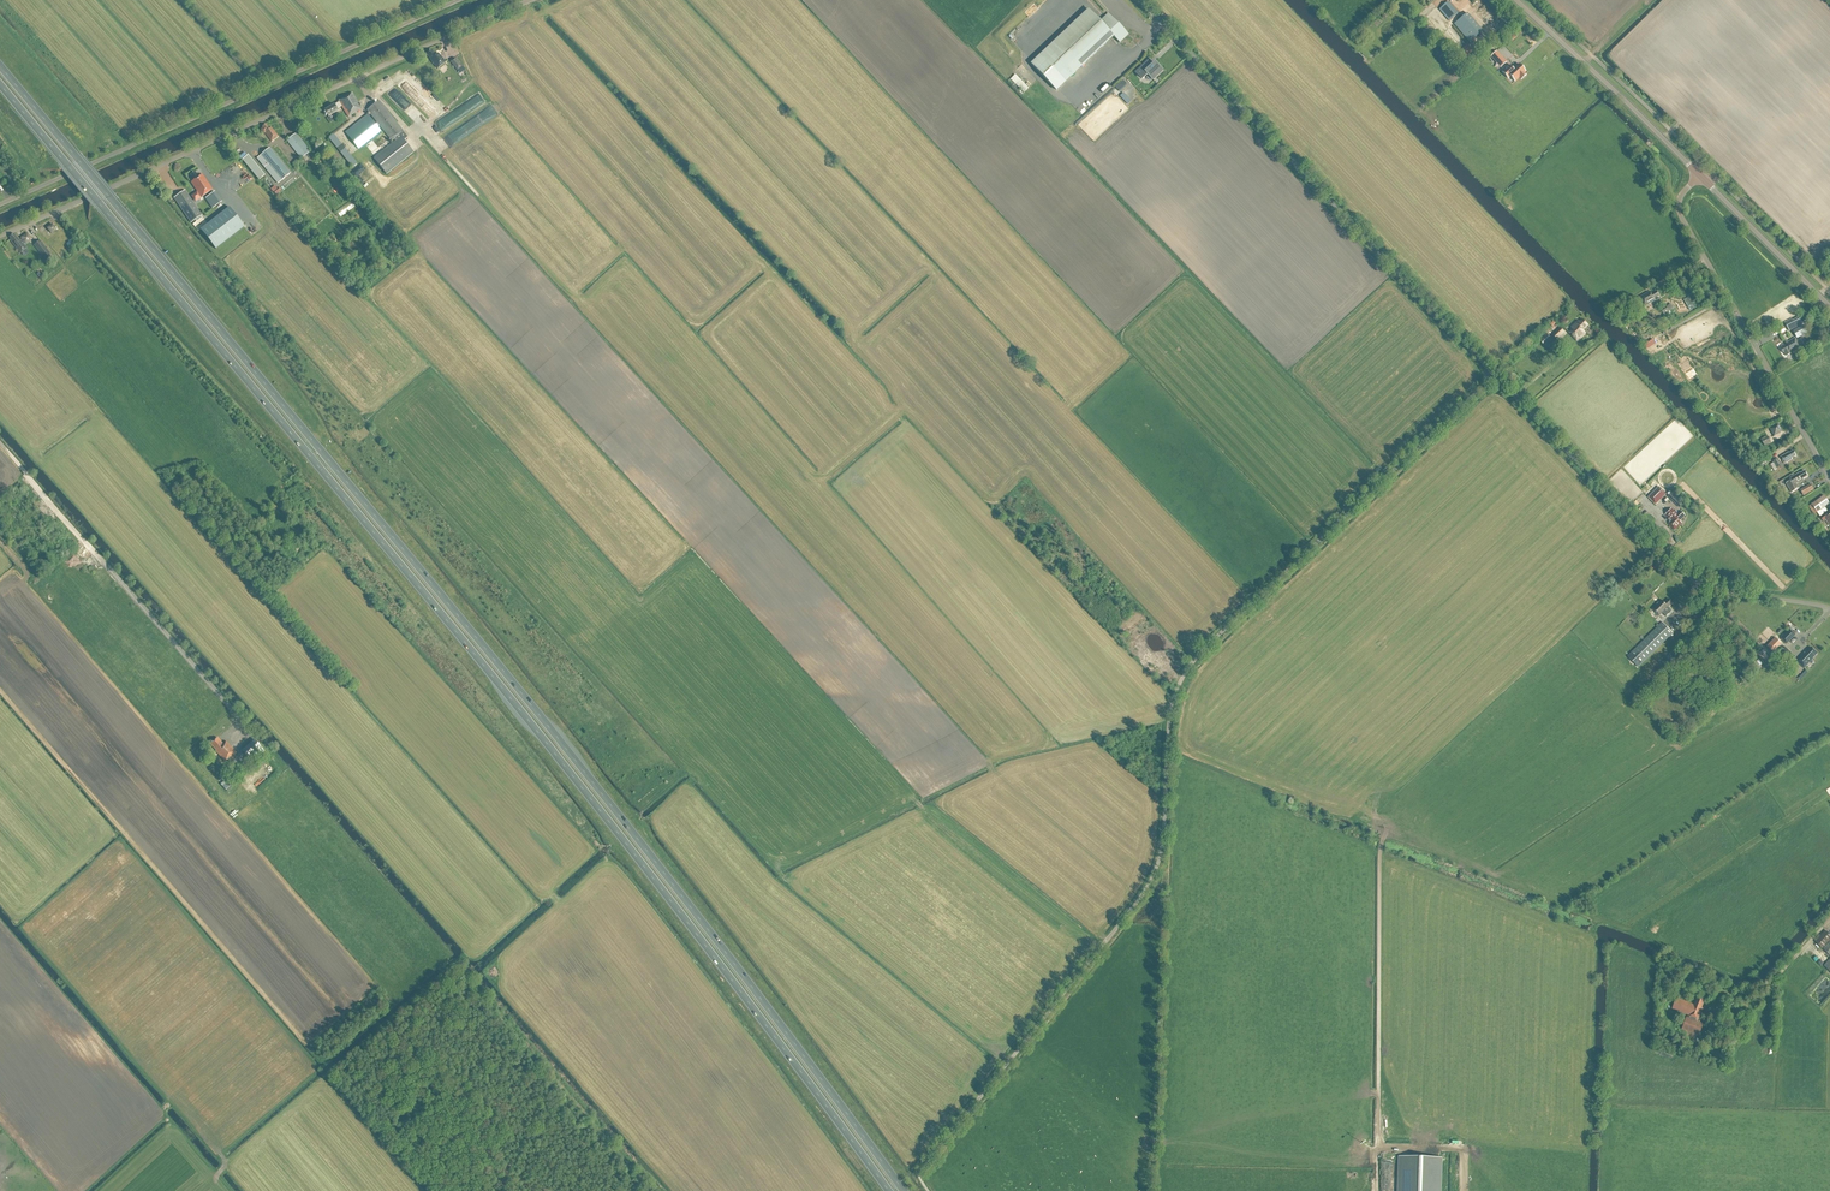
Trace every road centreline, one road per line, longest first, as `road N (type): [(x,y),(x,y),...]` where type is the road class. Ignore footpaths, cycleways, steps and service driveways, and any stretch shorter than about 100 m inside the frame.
road 1 (trunk): [(904,1190),(519,690),(0,66)]
road 2 (trunk): [(0,85),(509,696),(889,1190)]
road 3 (unclassified): [(919,1176),(1152,877),(1162,854),(1169,706),(1204,648),(1490,378)]
road 4 (unclassified): [(0,237),(535,0)]
road 5 (unclassified): [(1490,378),(1137,0)]
road 6 (unclassified): [(0,206),(462,0)]
road 7 (unclassified): [(1829,608),(1696,587),(1490,378)]
road 8 (unclassified): [(1829,478),(1681,215),(1681,195),(1699,174)]
road 9 (tertiary): [(1699,174),(1515,0)]
road 10 (tertiary): [(1829,306),(1699,174)]

